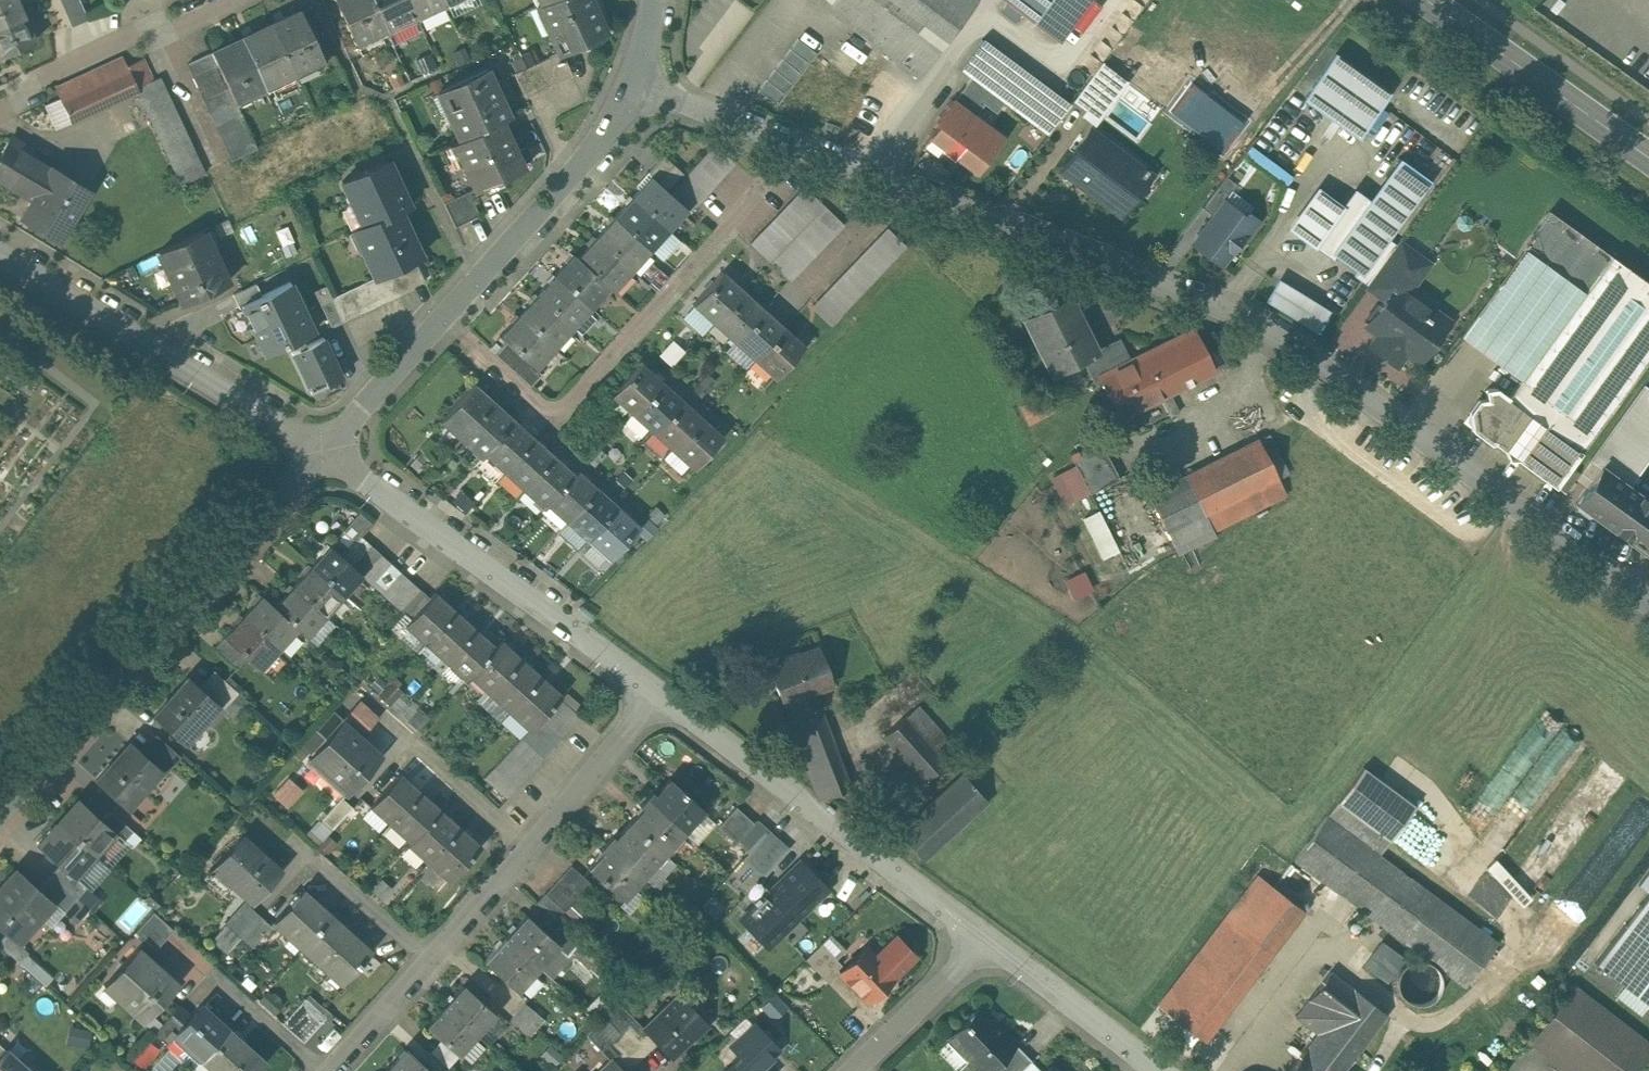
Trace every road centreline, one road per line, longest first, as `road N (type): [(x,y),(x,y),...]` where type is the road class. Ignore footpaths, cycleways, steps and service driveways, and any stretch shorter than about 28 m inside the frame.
road 1 (residential): [(643,91),(1264,331),(1629,592),(1648,597)]
road 2 (residential): [(655,691),(327,1070)]
road 3 (residential): [(0,815),(326,447)]
road 4 (residential): [(643,91),(601,153),(452,299),(326,447)]
road 5 (residential): [(655,691),(985,937)]
road 6 (residential): [(326,447),(655,691)]
road 7 (residential): [(0,249),(326,447)]
road 8 (primary): [(1428,0),(1648,156)]
road 9 (residential): [(0,101),(51,70),(213,0)]
road 10 (residential): [(985,937),(1160,1070)]
road 11 (residential): [(846,1070),(985,937)]

